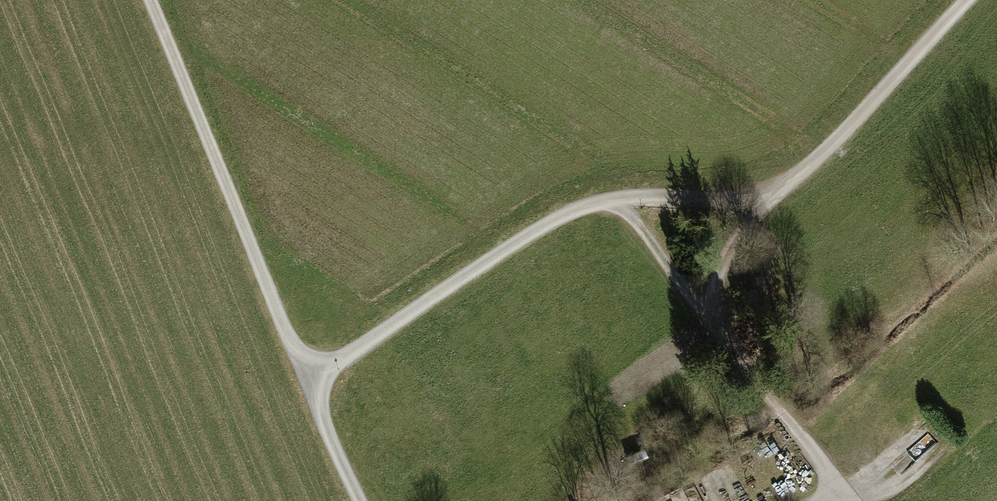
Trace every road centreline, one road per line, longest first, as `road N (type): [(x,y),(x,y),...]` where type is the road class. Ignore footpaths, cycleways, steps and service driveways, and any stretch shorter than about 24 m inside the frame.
road 1 (track): [(306,377),(576,210),(647,197),(742,200),(786,186),(962,0)]
road 2 (track): [(306,377),(151,0)]
road 3 (track): [(714,327),(848,500)]
road 4 (track): [(714,327),(722,270),(786,186)]
road 5 (track): [(616,200),(714,327)]
road 6 (track): [(357,500),(306,377)]

